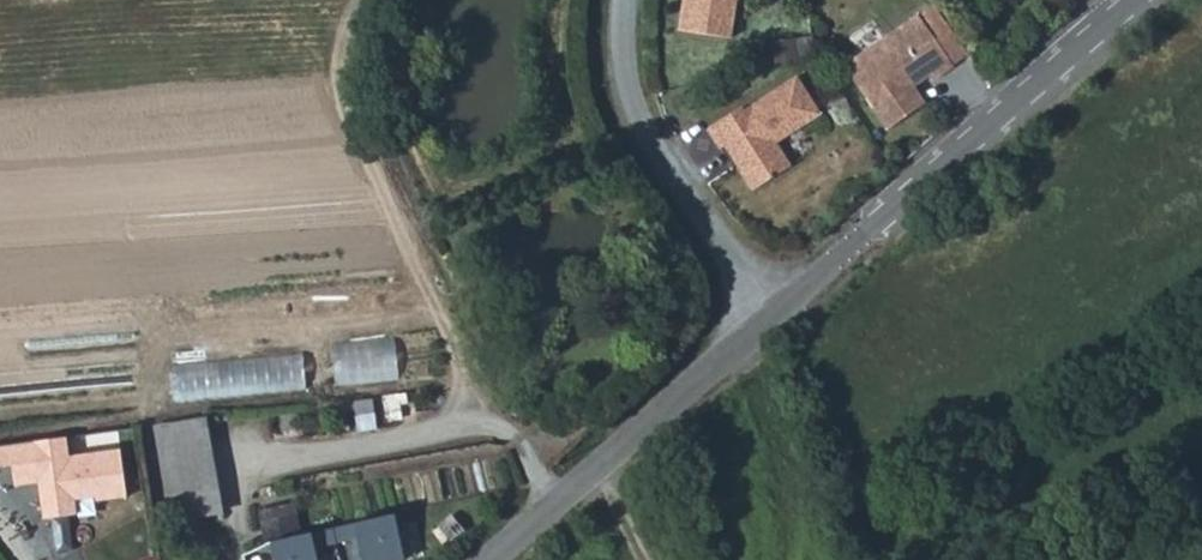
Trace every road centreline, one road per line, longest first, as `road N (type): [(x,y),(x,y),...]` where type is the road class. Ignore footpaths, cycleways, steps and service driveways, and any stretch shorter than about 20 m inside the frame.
road 1 (residential): [(826,271),(1141,0)]
road 2 (unclassified): [(496,559),(771,318)]
road 3 (residential): [(771,318),(645,140),(629,104),(624,0)]

